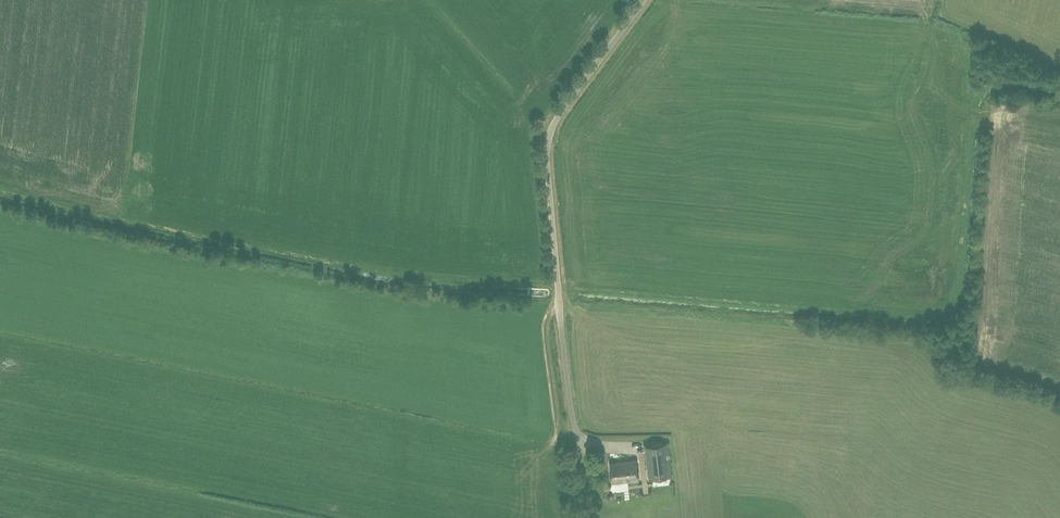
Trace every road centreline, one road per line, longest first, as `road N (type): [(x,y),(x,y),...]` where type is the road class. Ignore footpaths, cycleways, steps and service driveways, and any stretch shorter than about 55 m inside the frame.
road 1 (unclassified): [(558,287),(548,140),(645,0)]

